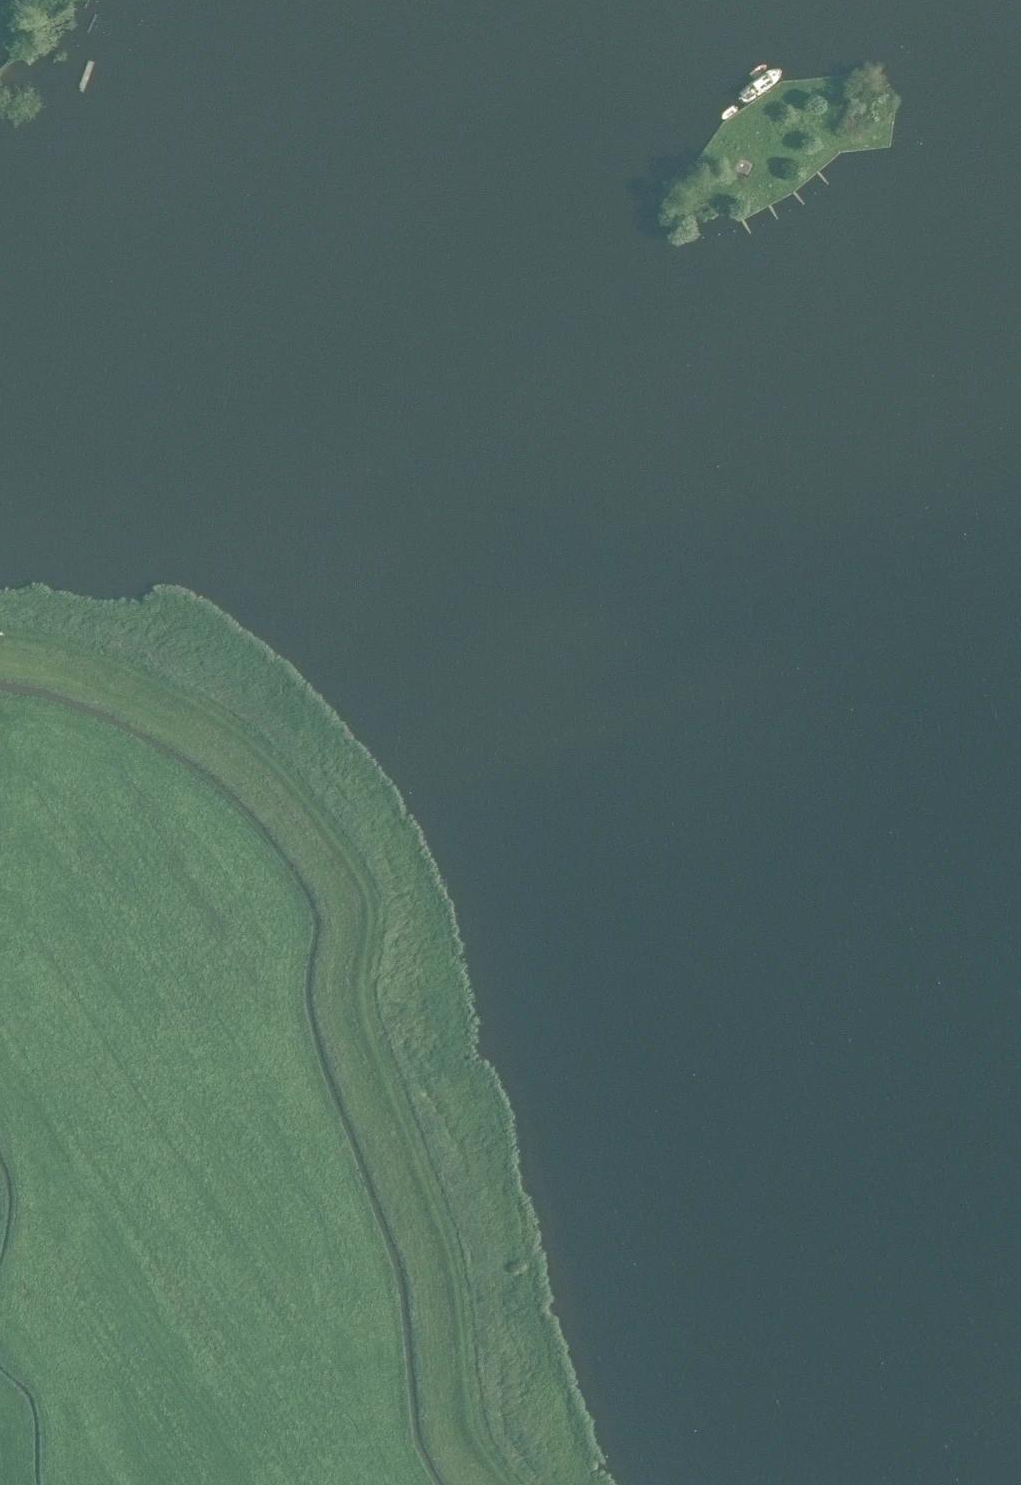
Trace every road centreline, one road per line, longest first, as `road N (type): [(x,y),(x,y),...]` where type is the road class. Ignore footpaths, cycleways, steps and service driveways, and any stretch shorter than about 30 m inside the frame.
road 1 (track): [(69,1484),(59,1389),(0,1316)]

